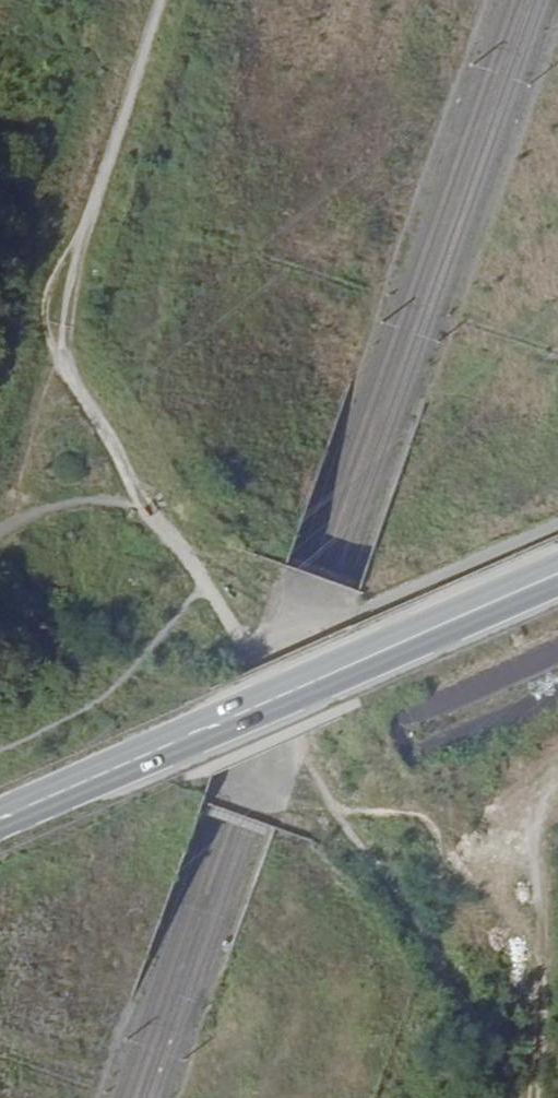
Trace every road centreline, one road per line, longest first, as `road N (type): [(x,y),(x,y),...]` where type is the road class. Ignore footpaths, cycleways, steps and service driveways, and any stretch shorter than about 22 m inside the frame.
road 1 (secondary): [(557,582),(0,818)]
road 2 (track): [(540,1097),(550,988),(540,871),(545,798),(557,786)]

